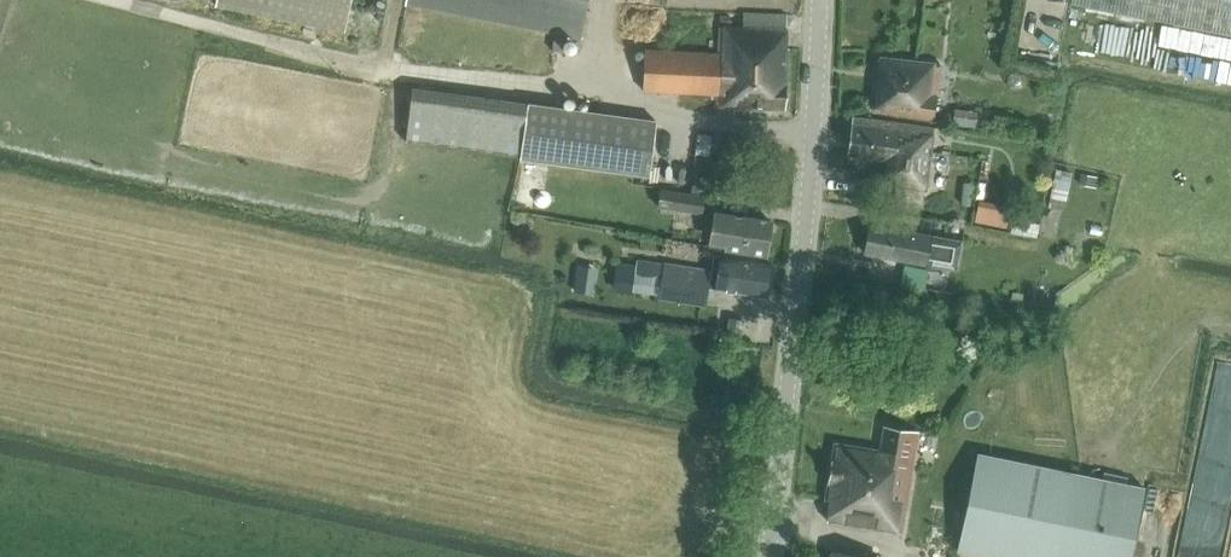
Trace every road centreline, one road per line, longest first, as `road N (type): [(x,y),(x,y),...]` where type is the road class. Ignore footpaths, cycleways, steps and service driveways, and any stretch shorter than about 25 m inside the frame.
road 1 (track): [(143,0),(407,63),(813,134)]
road 2 (tertiary): [(768,556),(823,0)]

